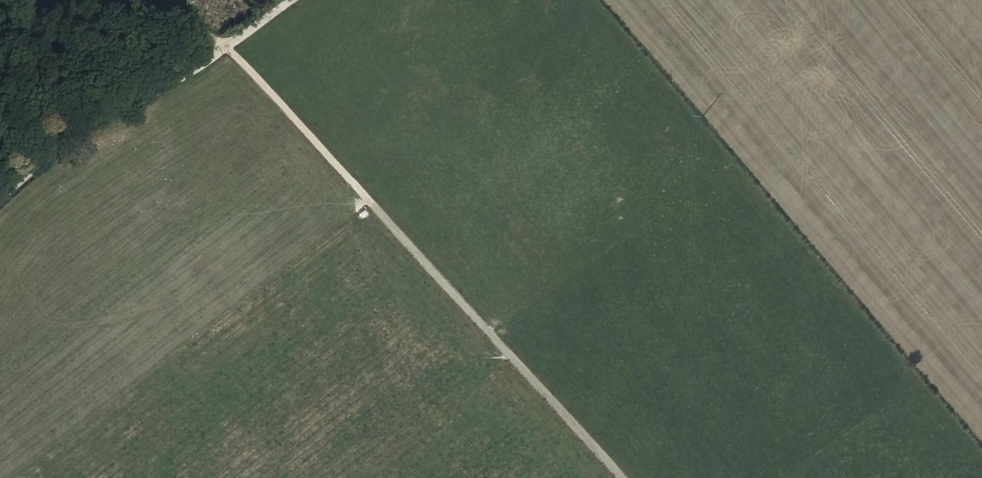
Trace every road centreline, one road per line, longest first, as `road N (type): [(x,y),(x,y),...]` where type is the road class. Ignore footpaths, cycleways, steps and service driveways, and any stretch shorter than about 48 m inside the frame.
road 1 (unclassified): [(297,0),(105,121),(0,202)]

